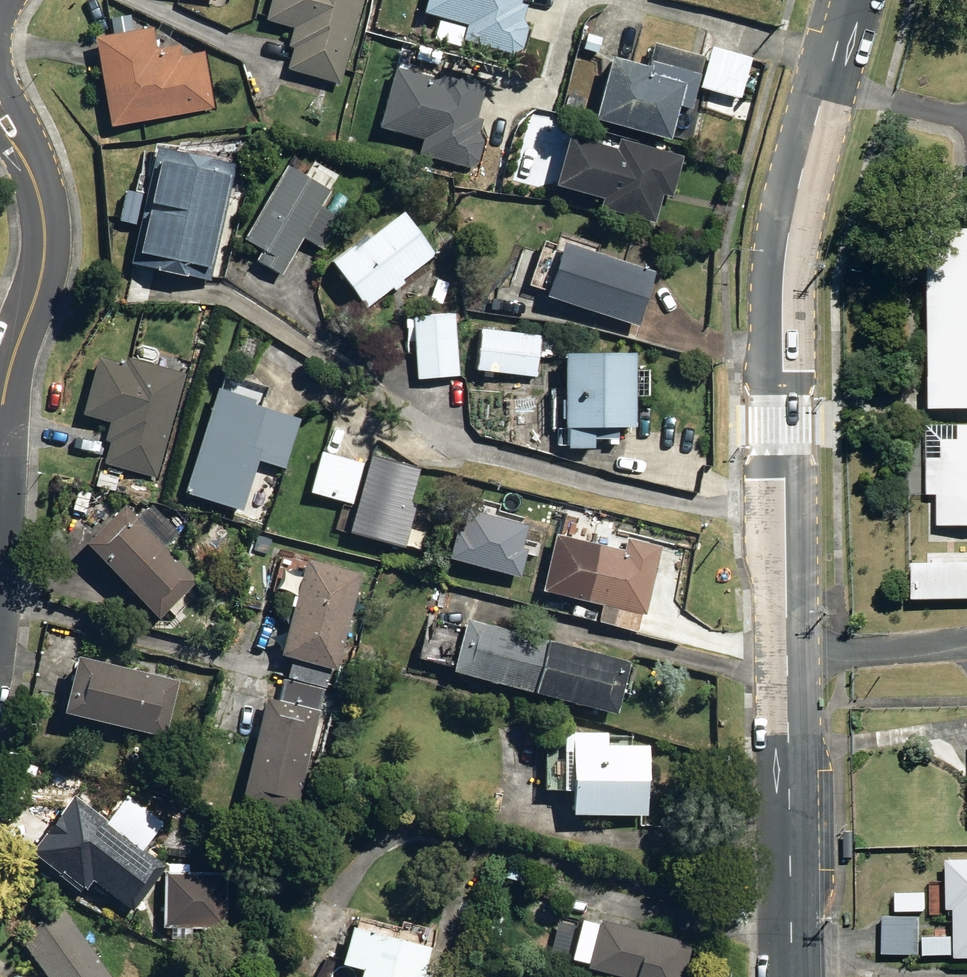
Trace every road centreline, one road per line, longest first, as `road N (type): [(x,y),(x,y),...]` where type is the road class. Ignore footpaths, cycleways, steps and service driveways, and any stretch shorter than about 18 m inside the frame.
road 1 (tertiary): [(792,976),(783,302),(790,235),(850,0)]
road 2 (residential): [(0,106),(34,178),(44,252),(11,375),(0,487)]

